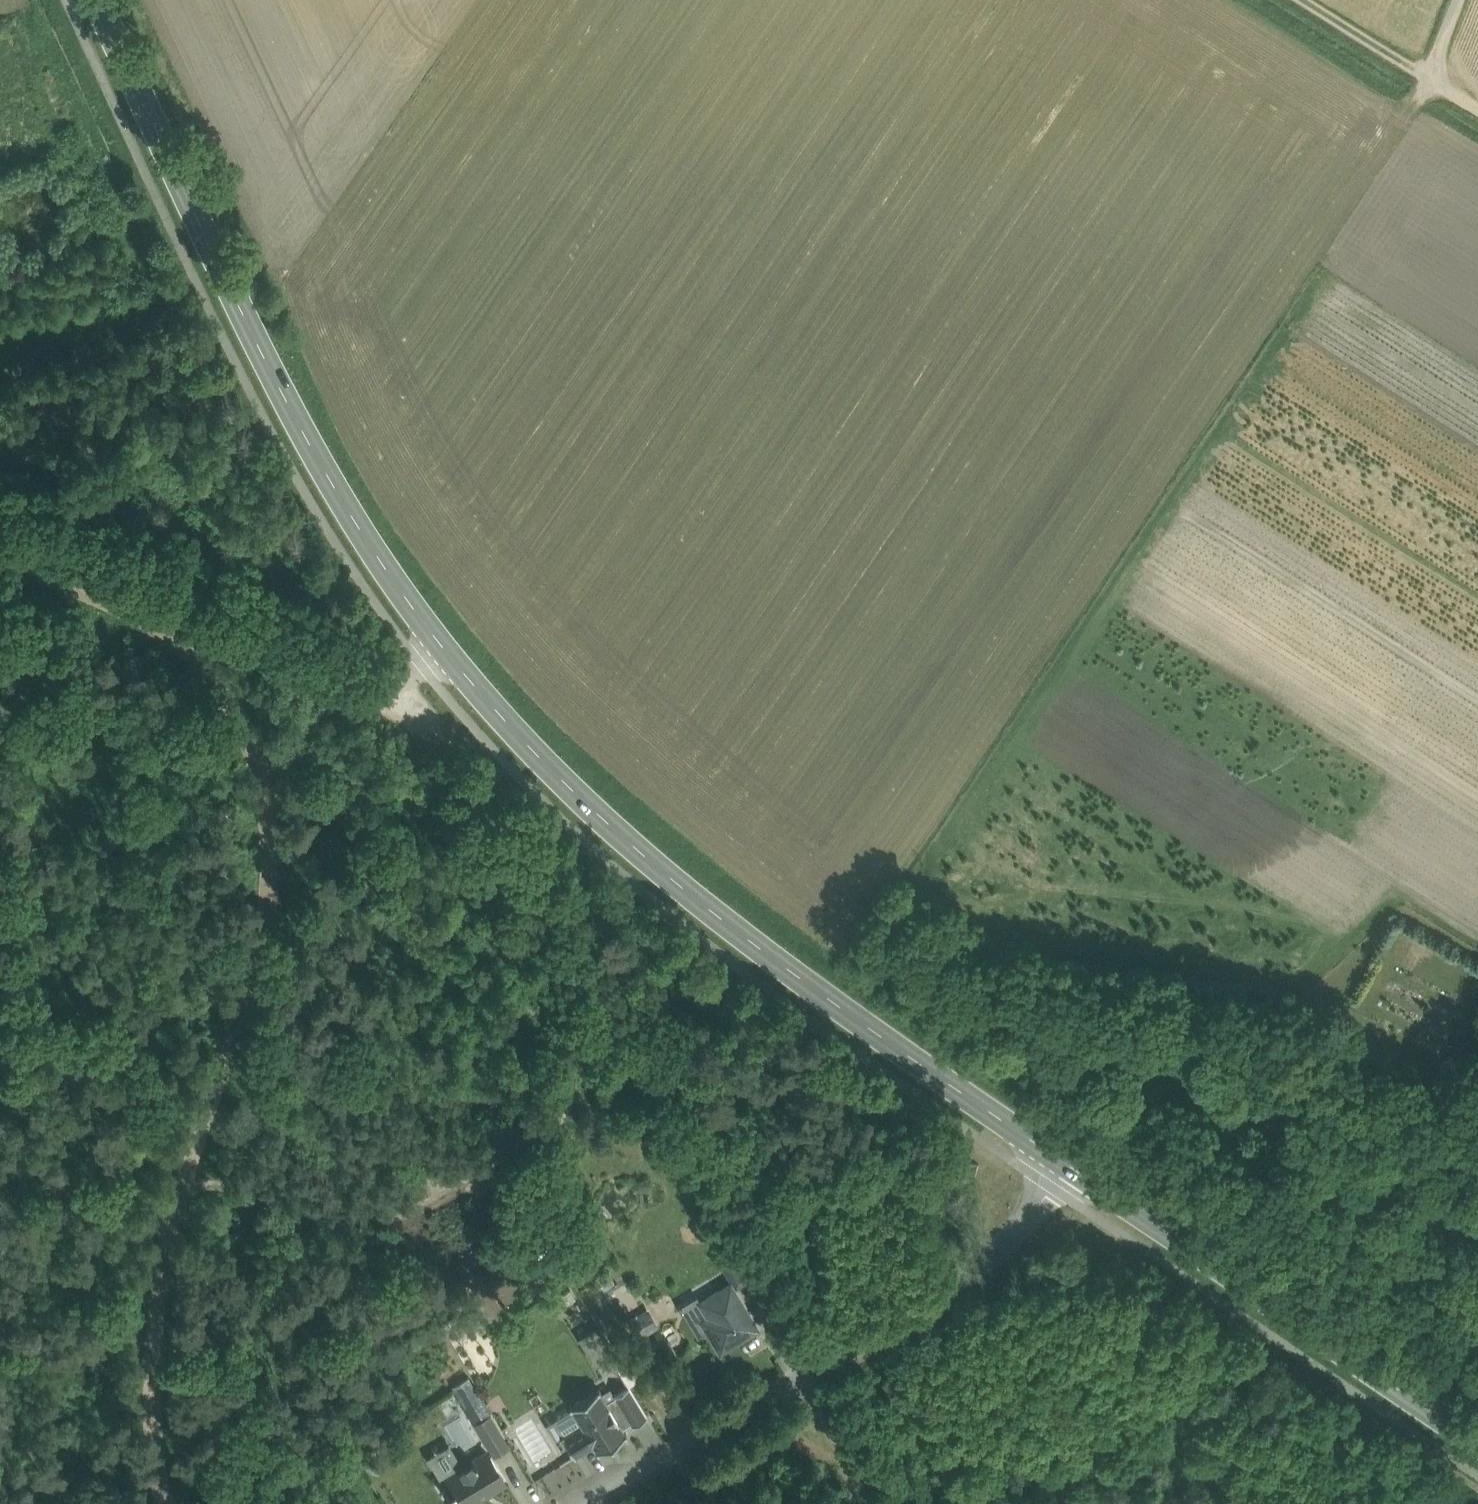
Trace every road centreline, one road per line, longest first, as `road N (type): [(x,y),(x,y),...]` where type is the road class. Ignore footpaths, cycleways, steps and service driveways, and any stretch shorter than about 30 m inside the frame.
road 1 (secondary): [(1067,1164),(780,964),(584,804),(457,656)]
road 2 (secondary): [(457,656),(414,612),(344,502),(94,0)]
road 3 (unclassified): [(1067,1164),(1022,1228),(971,1274),(591,1503)]
road 4 (unclassified): [(457,656),(407,688),(348,675),(0,512)]
road 5 (secondary): [(1477,1442),(1067,1164)]
road 6 (track): [(1477,106),(1421,70),(1449,0)]
road 7 (track): [(1421,70),(1302,0)]

